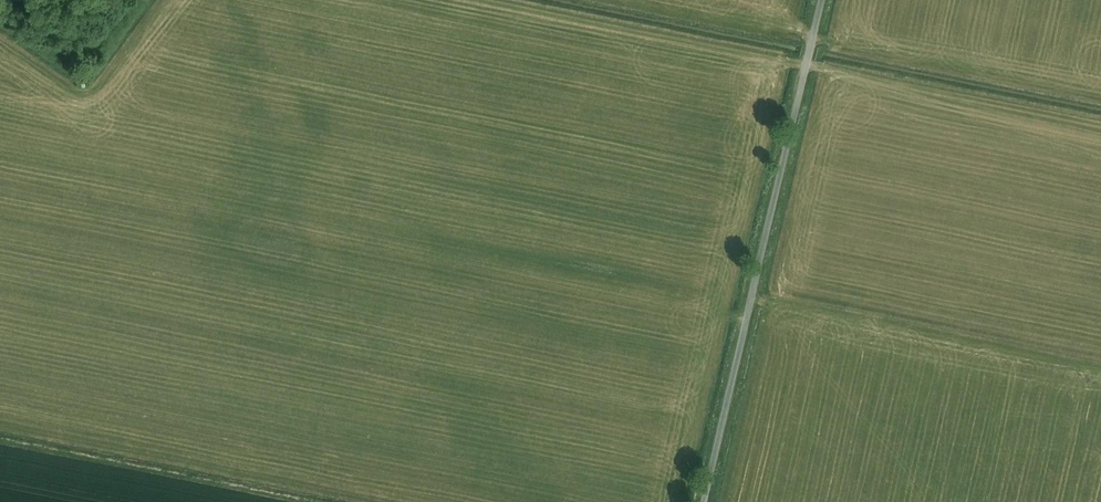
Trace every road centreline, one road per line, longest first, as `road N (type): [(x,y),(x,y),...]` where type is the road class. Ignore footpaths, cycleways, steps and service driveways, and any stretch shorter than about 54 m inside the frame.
road 1 (unclassified): [(708,501),(827,0)]

